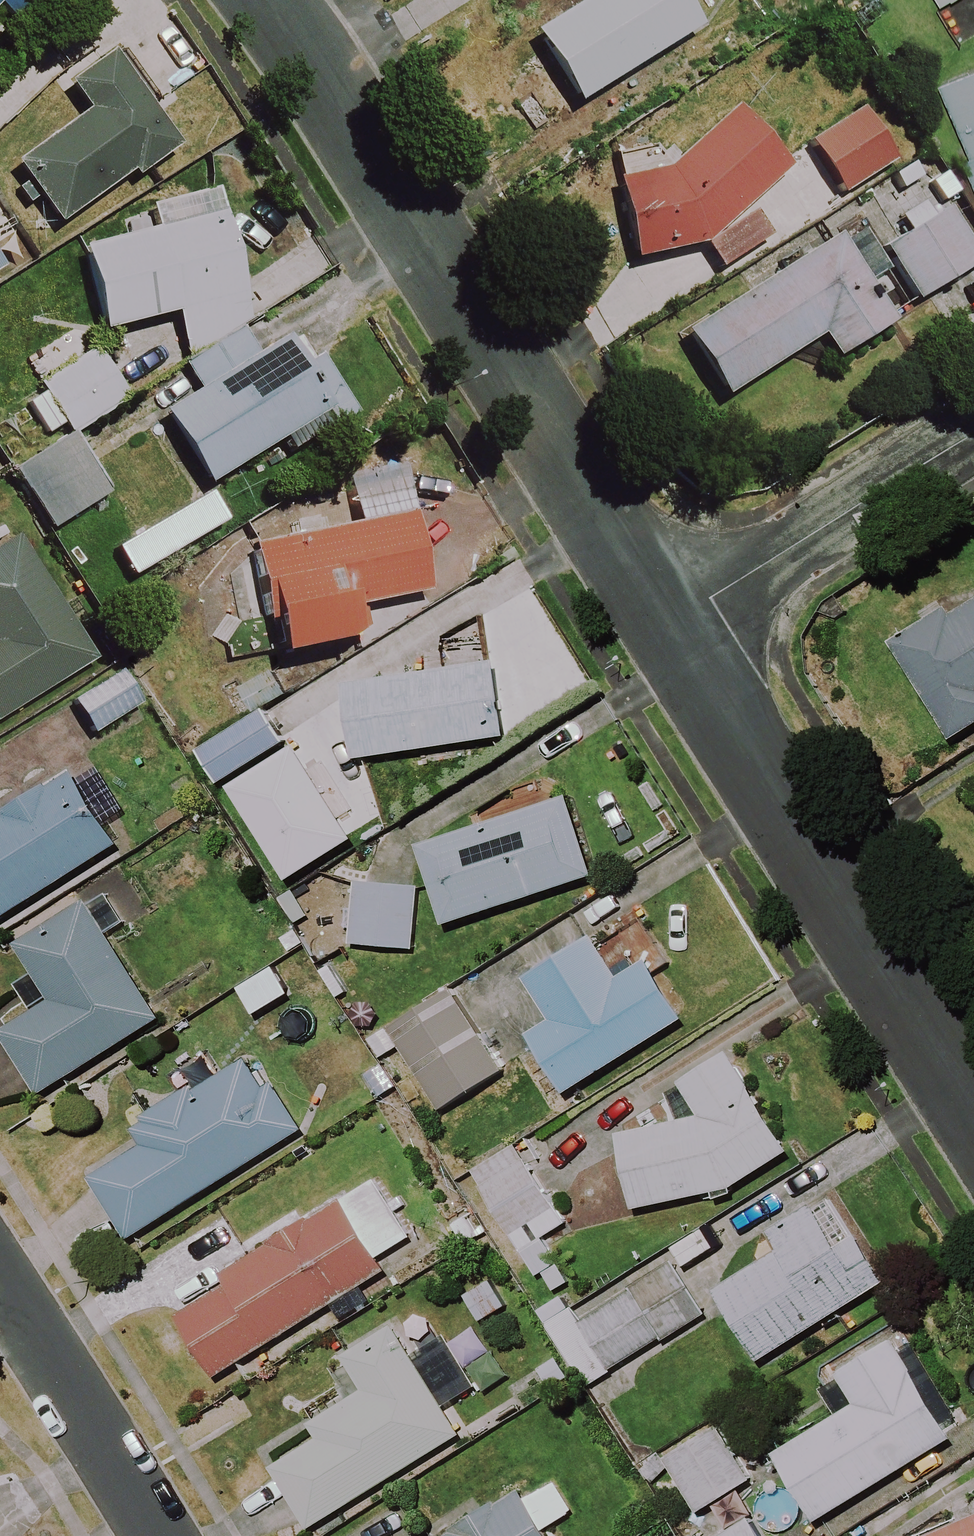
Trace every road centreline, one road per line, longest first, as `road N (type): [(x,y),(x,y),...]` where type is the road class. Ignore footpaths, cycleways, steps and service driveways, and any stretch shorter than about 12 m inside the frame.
road 1 (residential): [(667,626),(271,0)]
road 2 (residential): [(973,1112),(667,626)]
road 3 (residential): [(667,626),(973,433)]
road 4 (residential): [(158,1535),(0,1291)]

